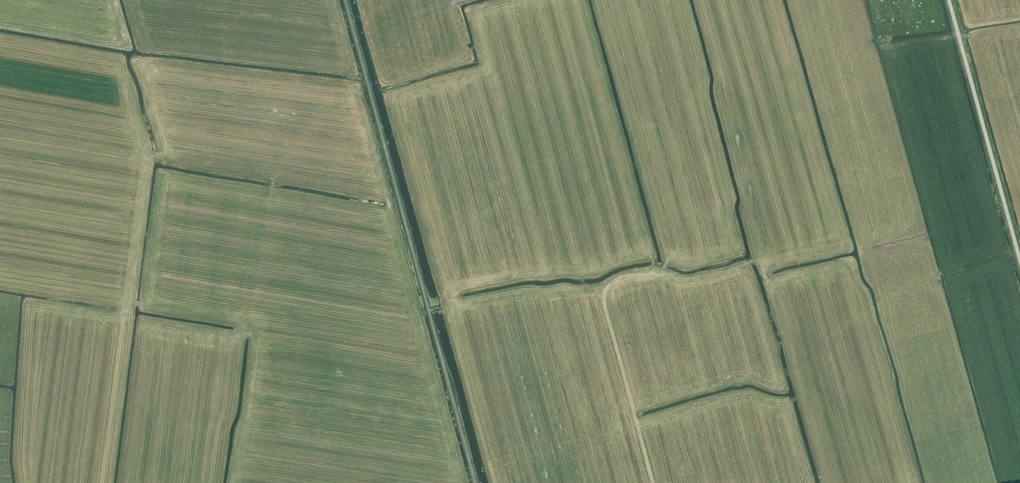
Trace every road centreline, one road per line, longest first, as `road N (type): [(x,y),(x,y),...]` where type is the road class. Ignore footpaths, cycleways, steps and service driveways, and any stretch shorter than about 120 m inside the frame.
road 1 (unclassified): [(1019,260),(949,0)]

